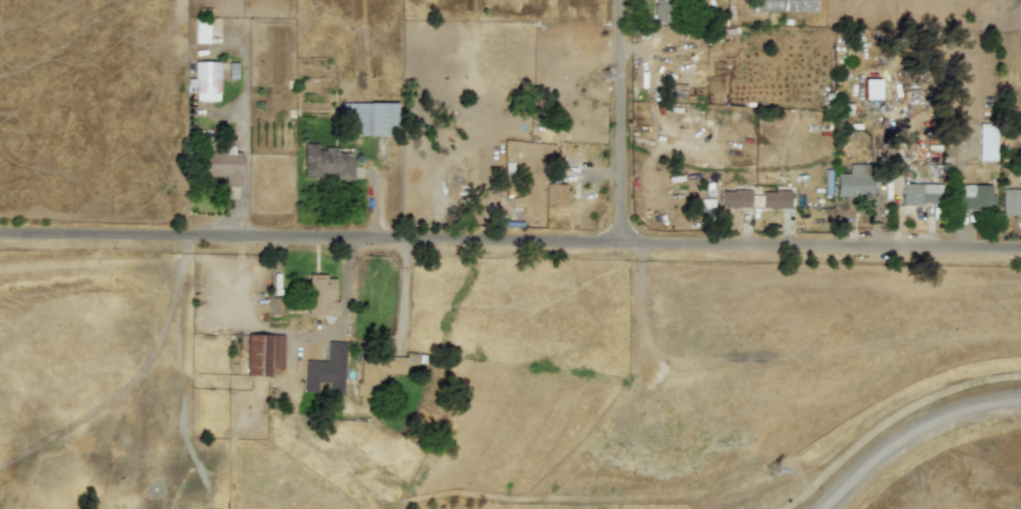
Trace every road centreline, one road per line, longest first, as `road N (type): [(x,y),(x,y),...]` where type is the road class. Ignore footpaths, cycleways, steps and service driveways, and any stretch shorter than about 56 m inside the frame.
road 1 (residential): [(0,227),(1020,247)]
road 2 (residential): [(620,0),(620,244)]

